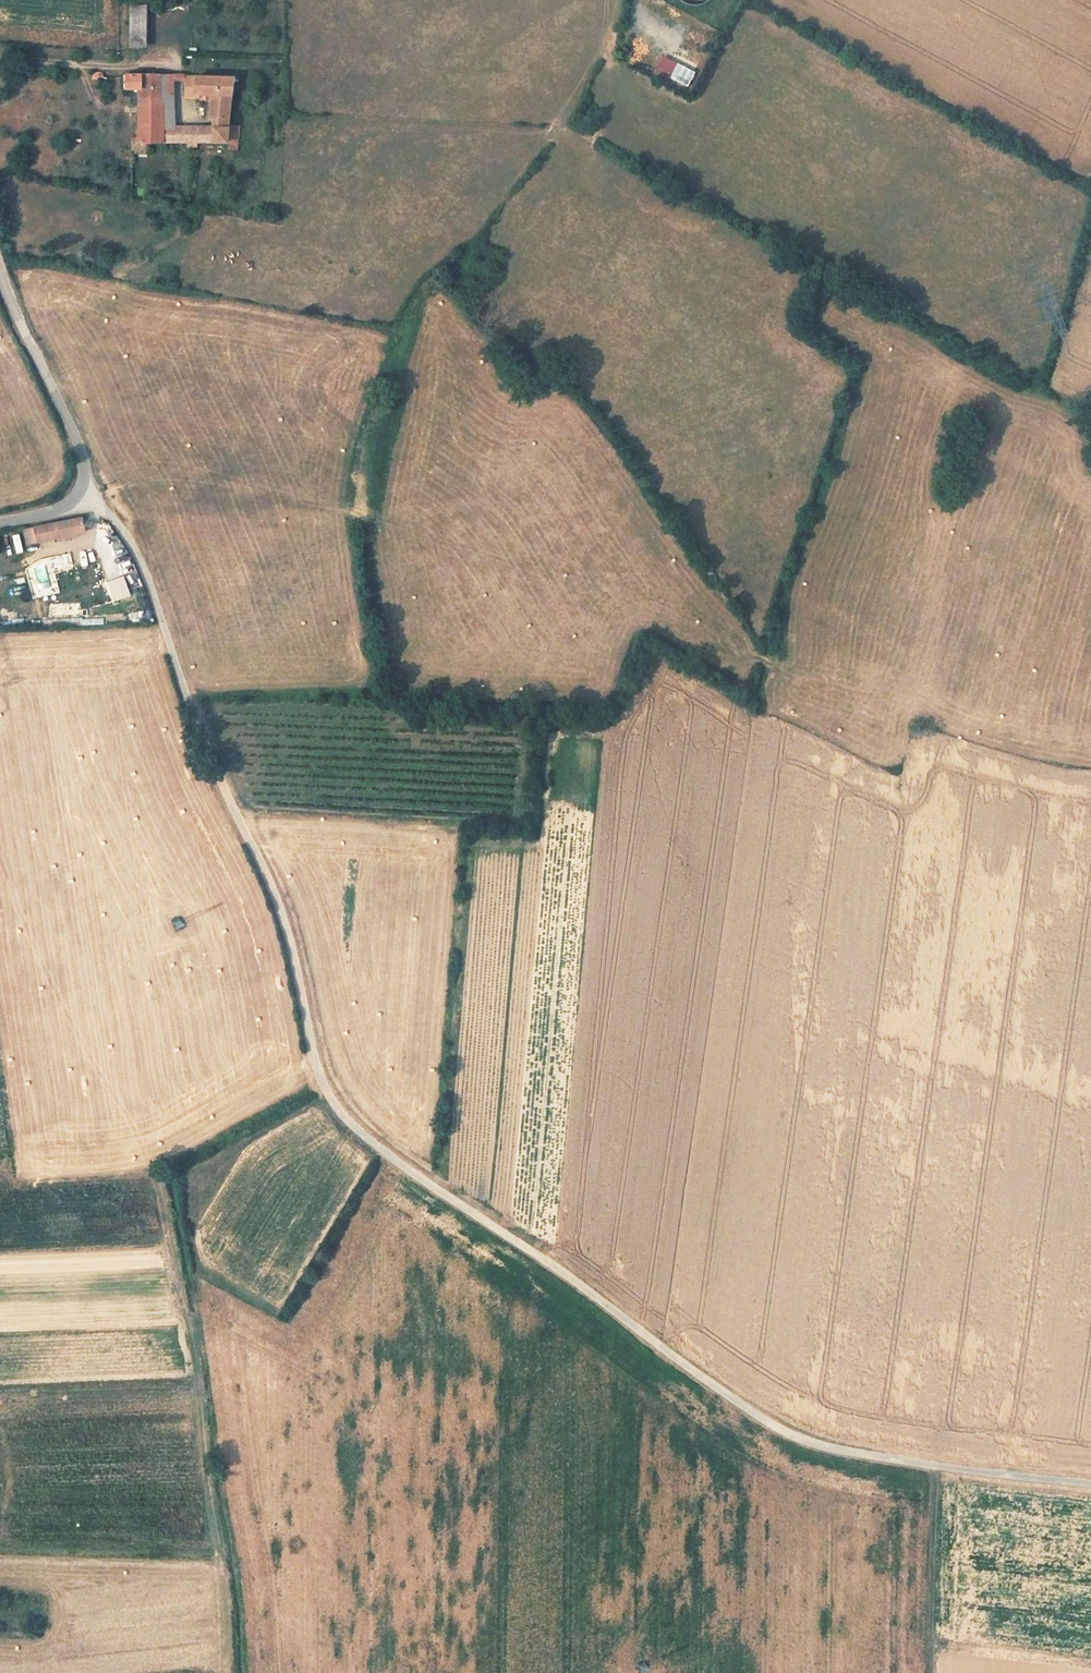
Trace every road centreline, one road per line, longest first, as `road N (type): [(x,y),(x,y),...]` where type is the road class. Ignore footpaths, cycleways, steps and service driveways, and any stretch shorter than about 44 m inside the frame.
road 1 (track): [(1090,1486),(854,1455),(790,1433),(374,1145),(345,1117),(330,1095),(286,919),(197,715),(146,567),(84,487)]
road 2 (unclassified): [(0,526),(71,505),(87,470),(0,265)]
road 3 (track): [(636,0),(633,54),(688,84),(737,0)]
road 4 (track): [(0,58),(141,70)]

